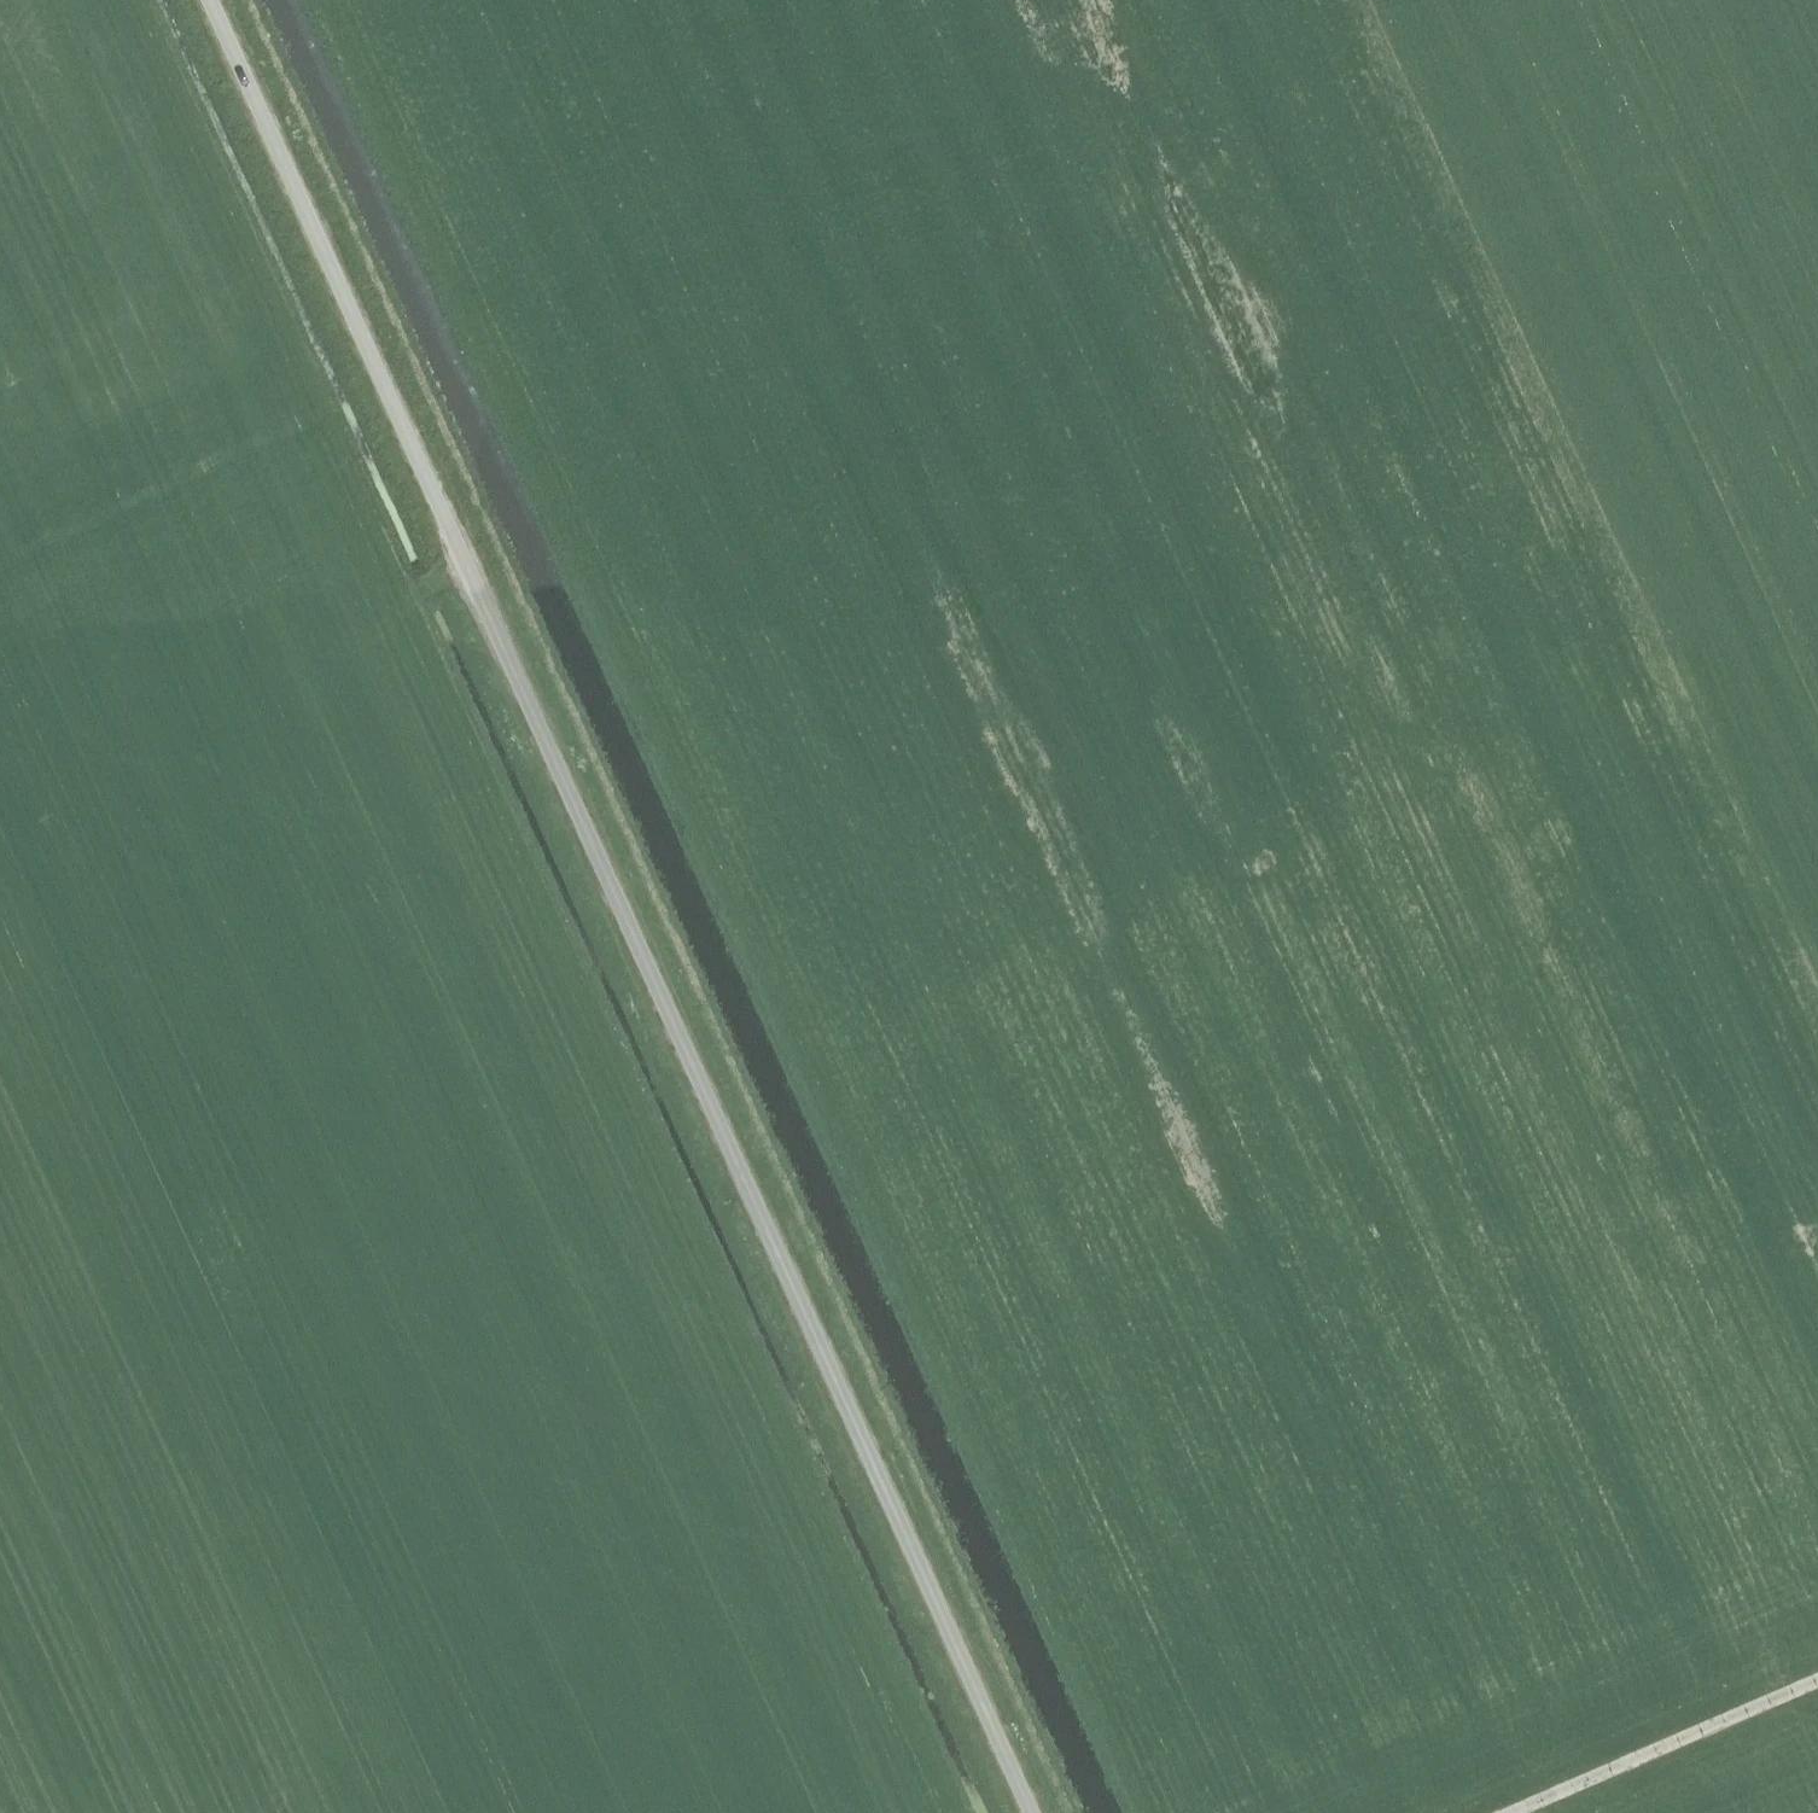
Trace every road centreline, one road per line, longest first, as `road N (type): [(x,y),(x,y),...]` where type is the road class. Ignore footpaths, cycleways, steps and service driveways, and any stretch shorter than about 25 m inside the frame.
road 1 (unclassified): [(1033,1812),(212,0)]

